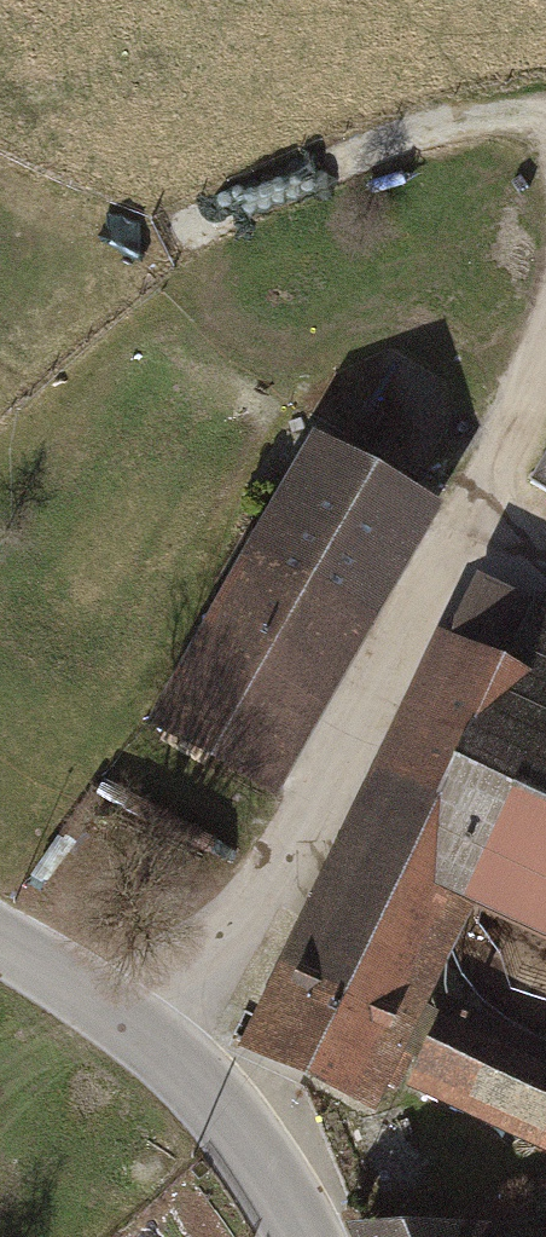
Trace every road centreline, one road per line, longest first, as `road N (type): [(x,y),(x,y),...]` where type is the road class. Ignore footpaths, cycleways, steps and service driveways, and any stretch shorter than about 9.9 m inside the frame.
road 1 (track): [(154,1038),(263,903),(477,522),(545,379)]
road 2 (track): [(0,193),(94,243),(165,250),(424,139),(545,119)]
road 3 (tertiary): [(0,940),(154,1038),(249,1141),(308,1236)]

